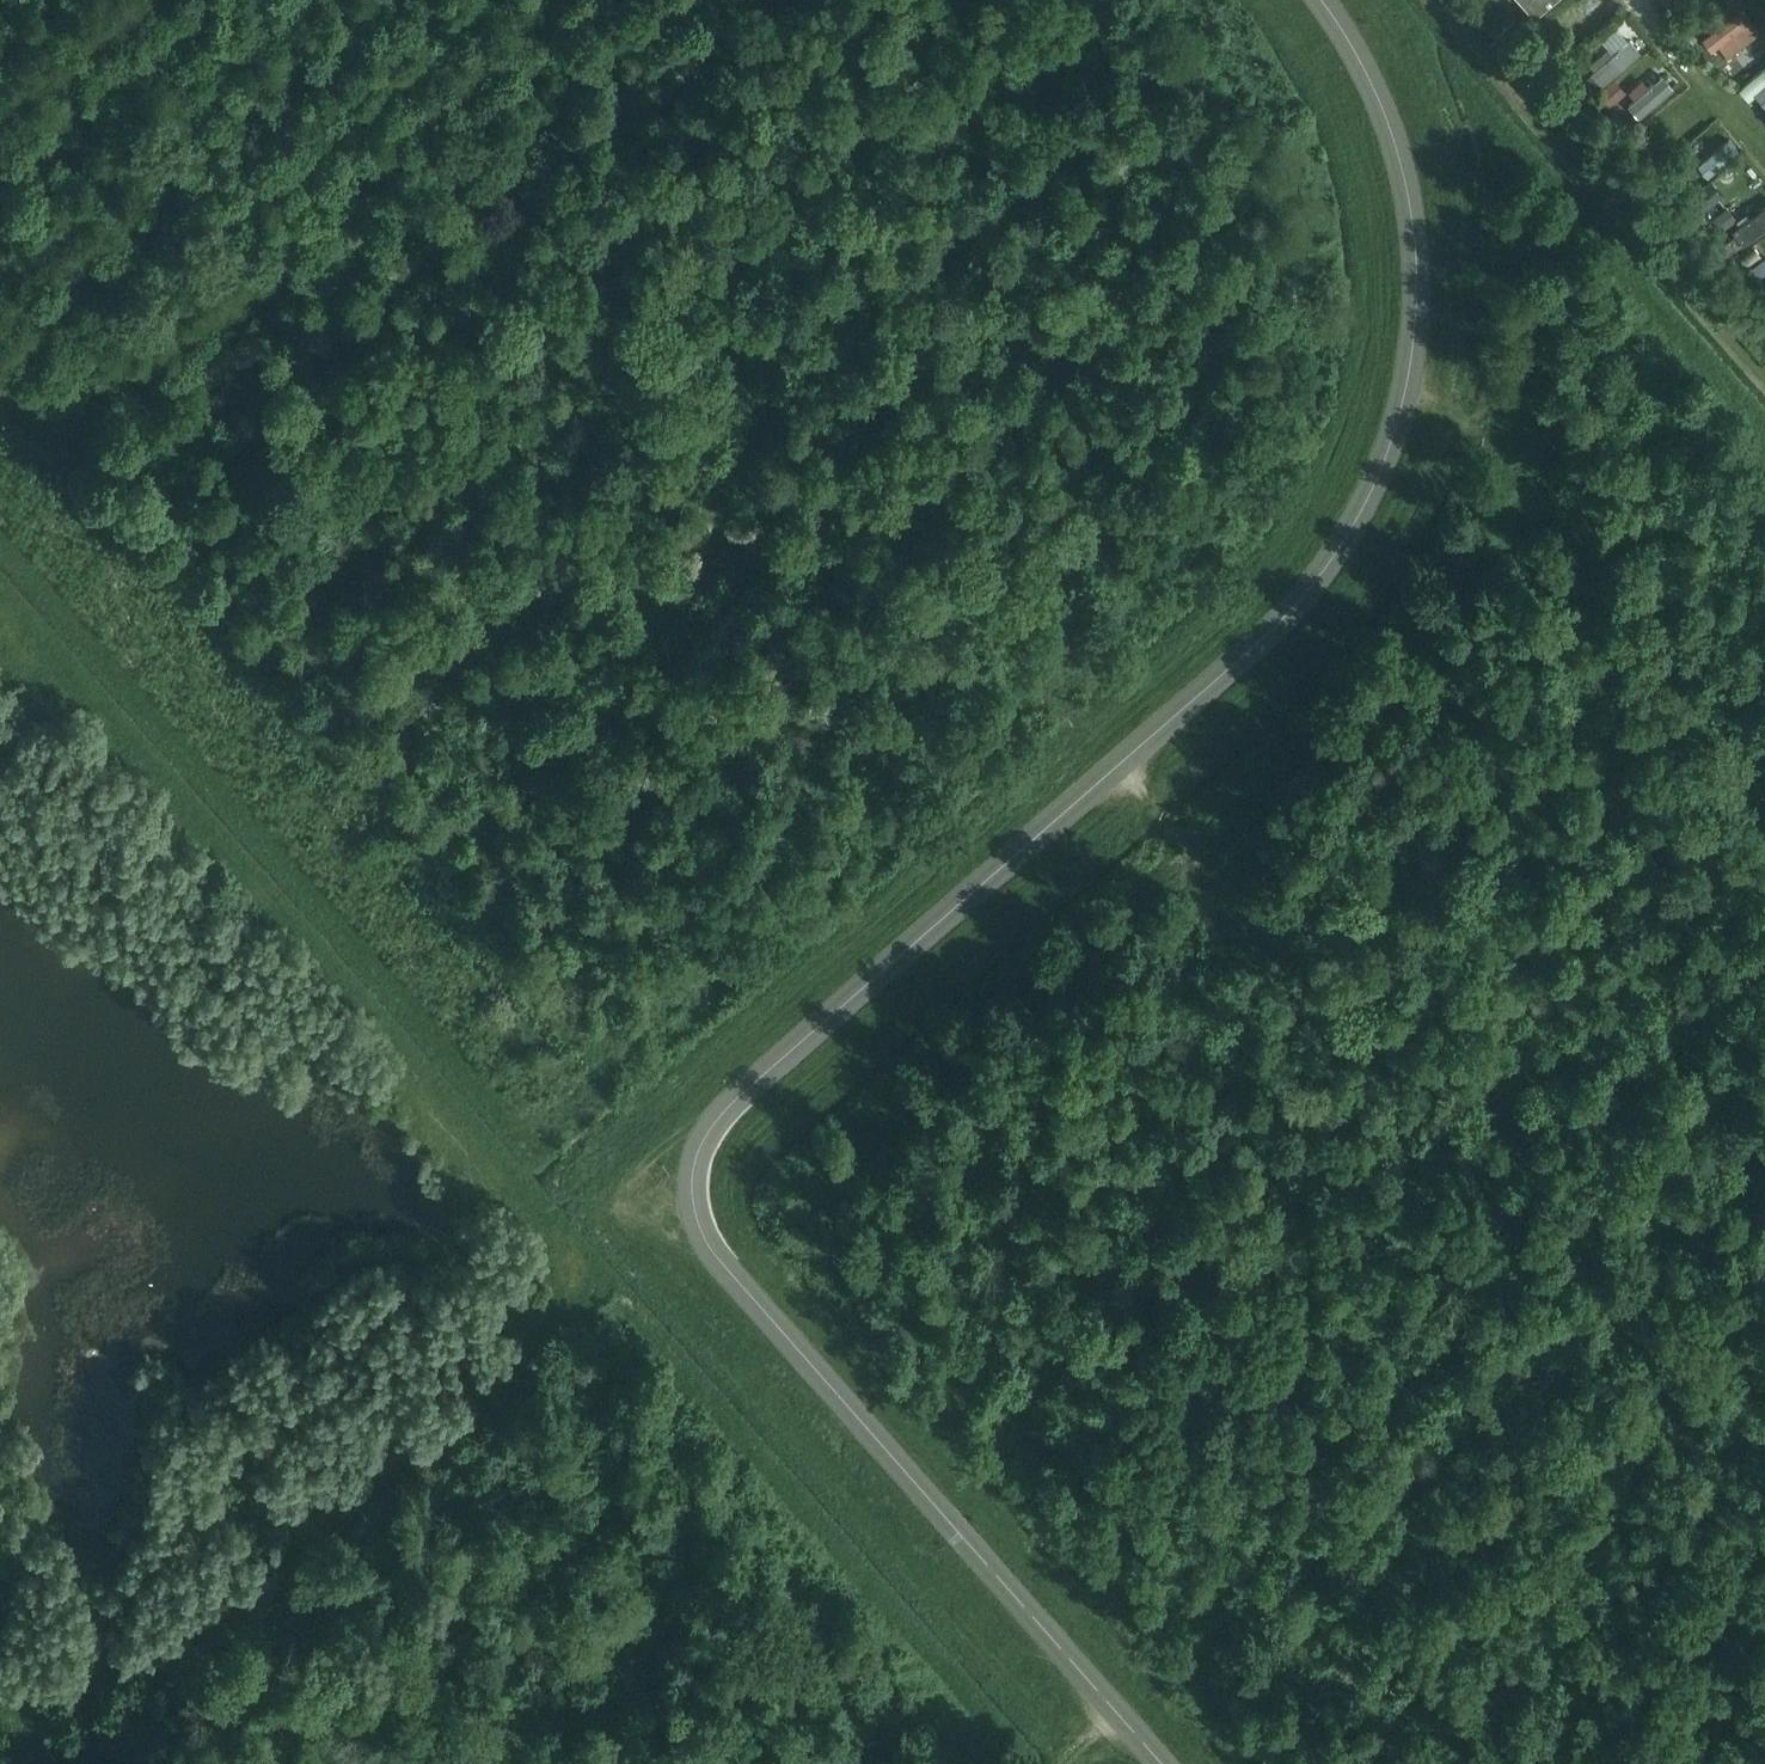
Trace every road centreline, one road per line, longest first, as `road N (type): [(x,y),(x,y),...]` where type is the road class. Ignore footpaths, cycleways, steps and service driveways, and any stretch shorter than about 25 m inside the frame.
road 1 (tertiary): [(1163,1763),(718,1260),(697,1219),(691,1183),(698,1145),(722,1112),(1293,611),(1354,526),(1393,451),(1418,313),(1405,154),(1352,47),(1317,0)]

